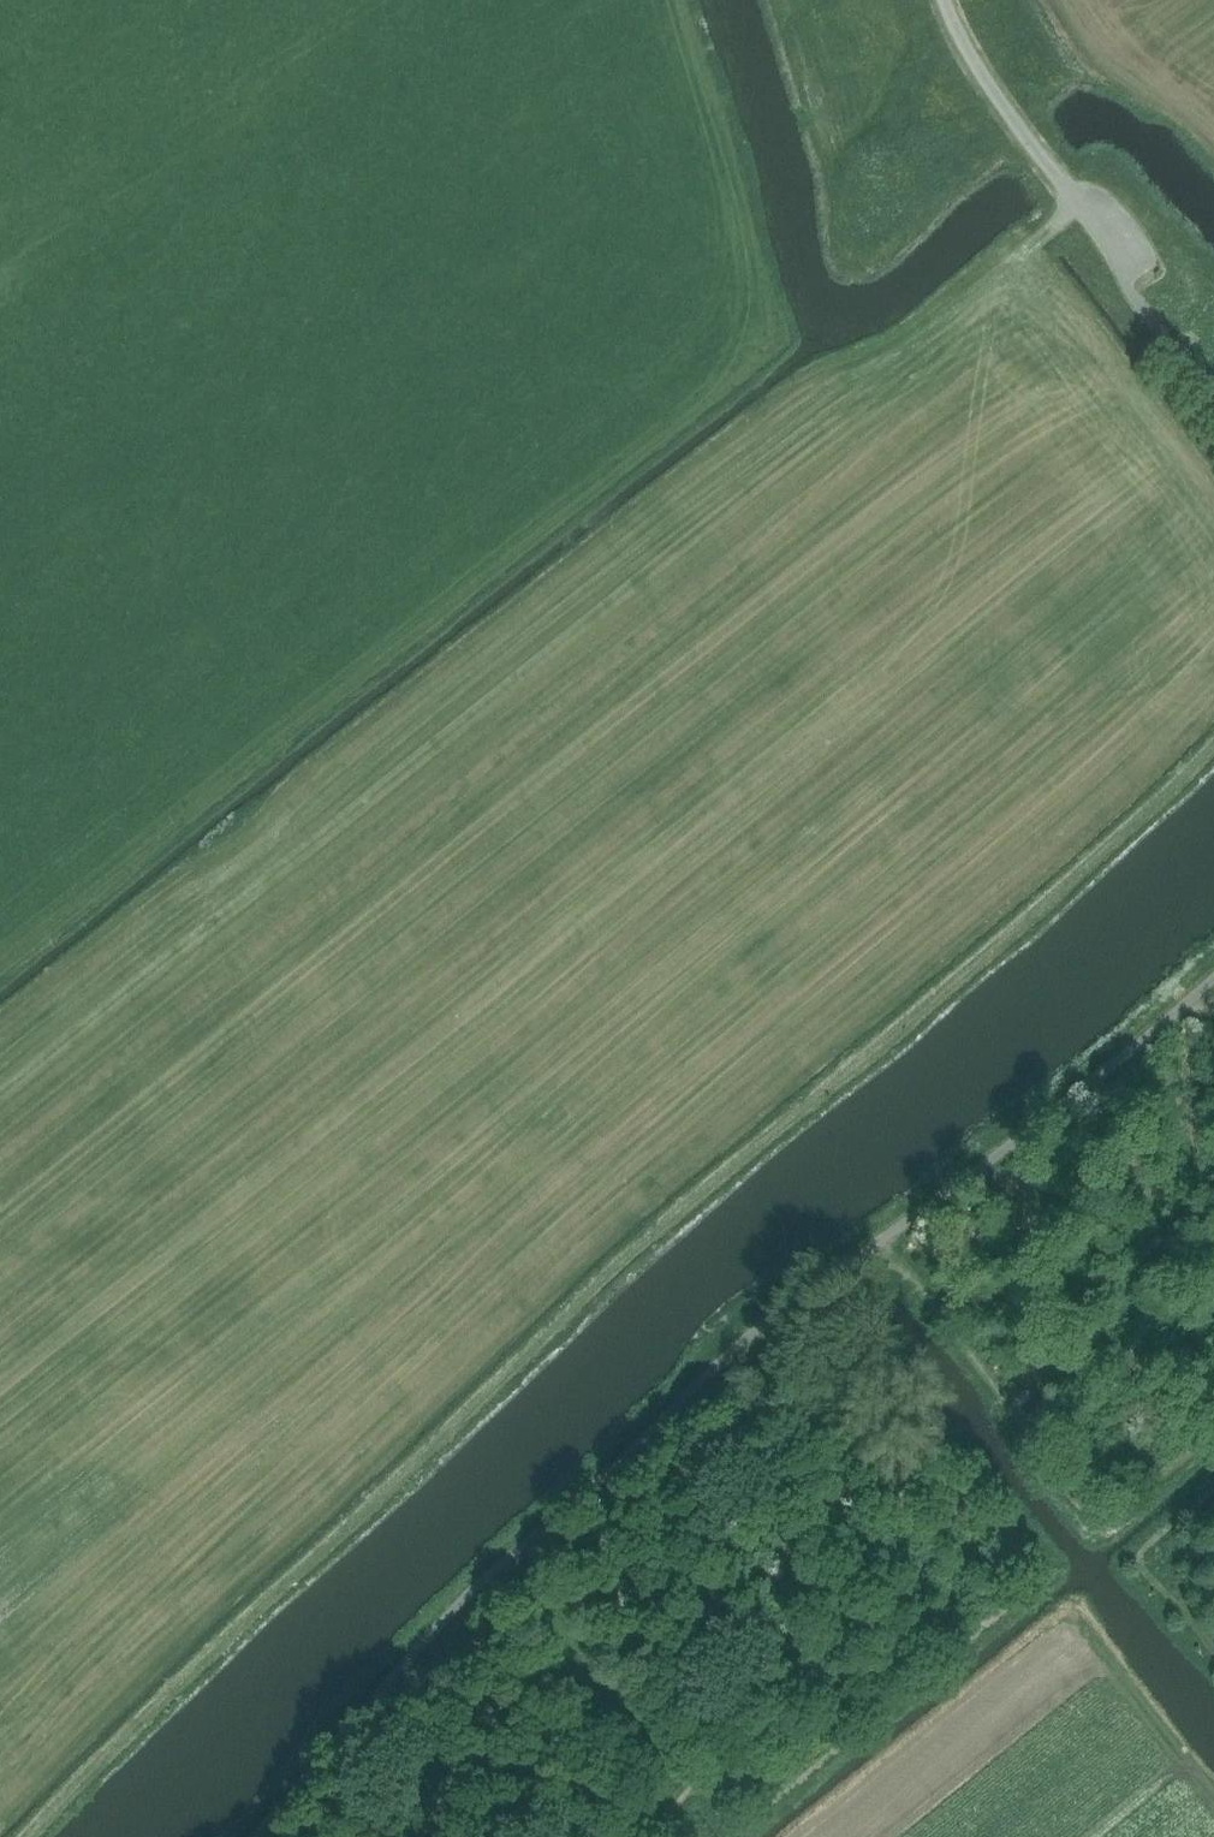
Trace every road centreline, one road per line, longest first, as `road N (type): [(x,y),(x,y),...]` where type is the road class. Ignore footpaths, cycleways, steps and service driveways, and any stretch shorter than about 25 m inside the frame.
road 1 (unclassified): [(1131,293),(969,47),(949,0)]

